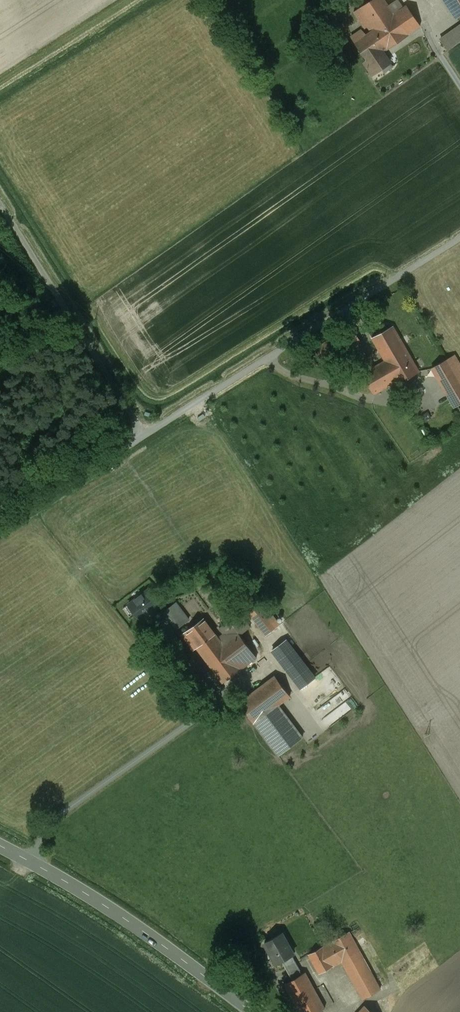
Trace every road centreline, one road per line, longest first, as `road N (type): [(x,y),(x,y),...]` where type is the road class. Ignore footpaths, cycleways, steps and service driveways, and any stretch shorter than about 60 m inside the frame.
road 1 (unclassified): [(141,435),(459,239)]
road 2 (tertiary): [(0,846),(109,908),(253,1011)]
road 3 (unclassified): [(141,435),(0,209)]
road 4 (unclassified): [(0,525),(141,435)]

